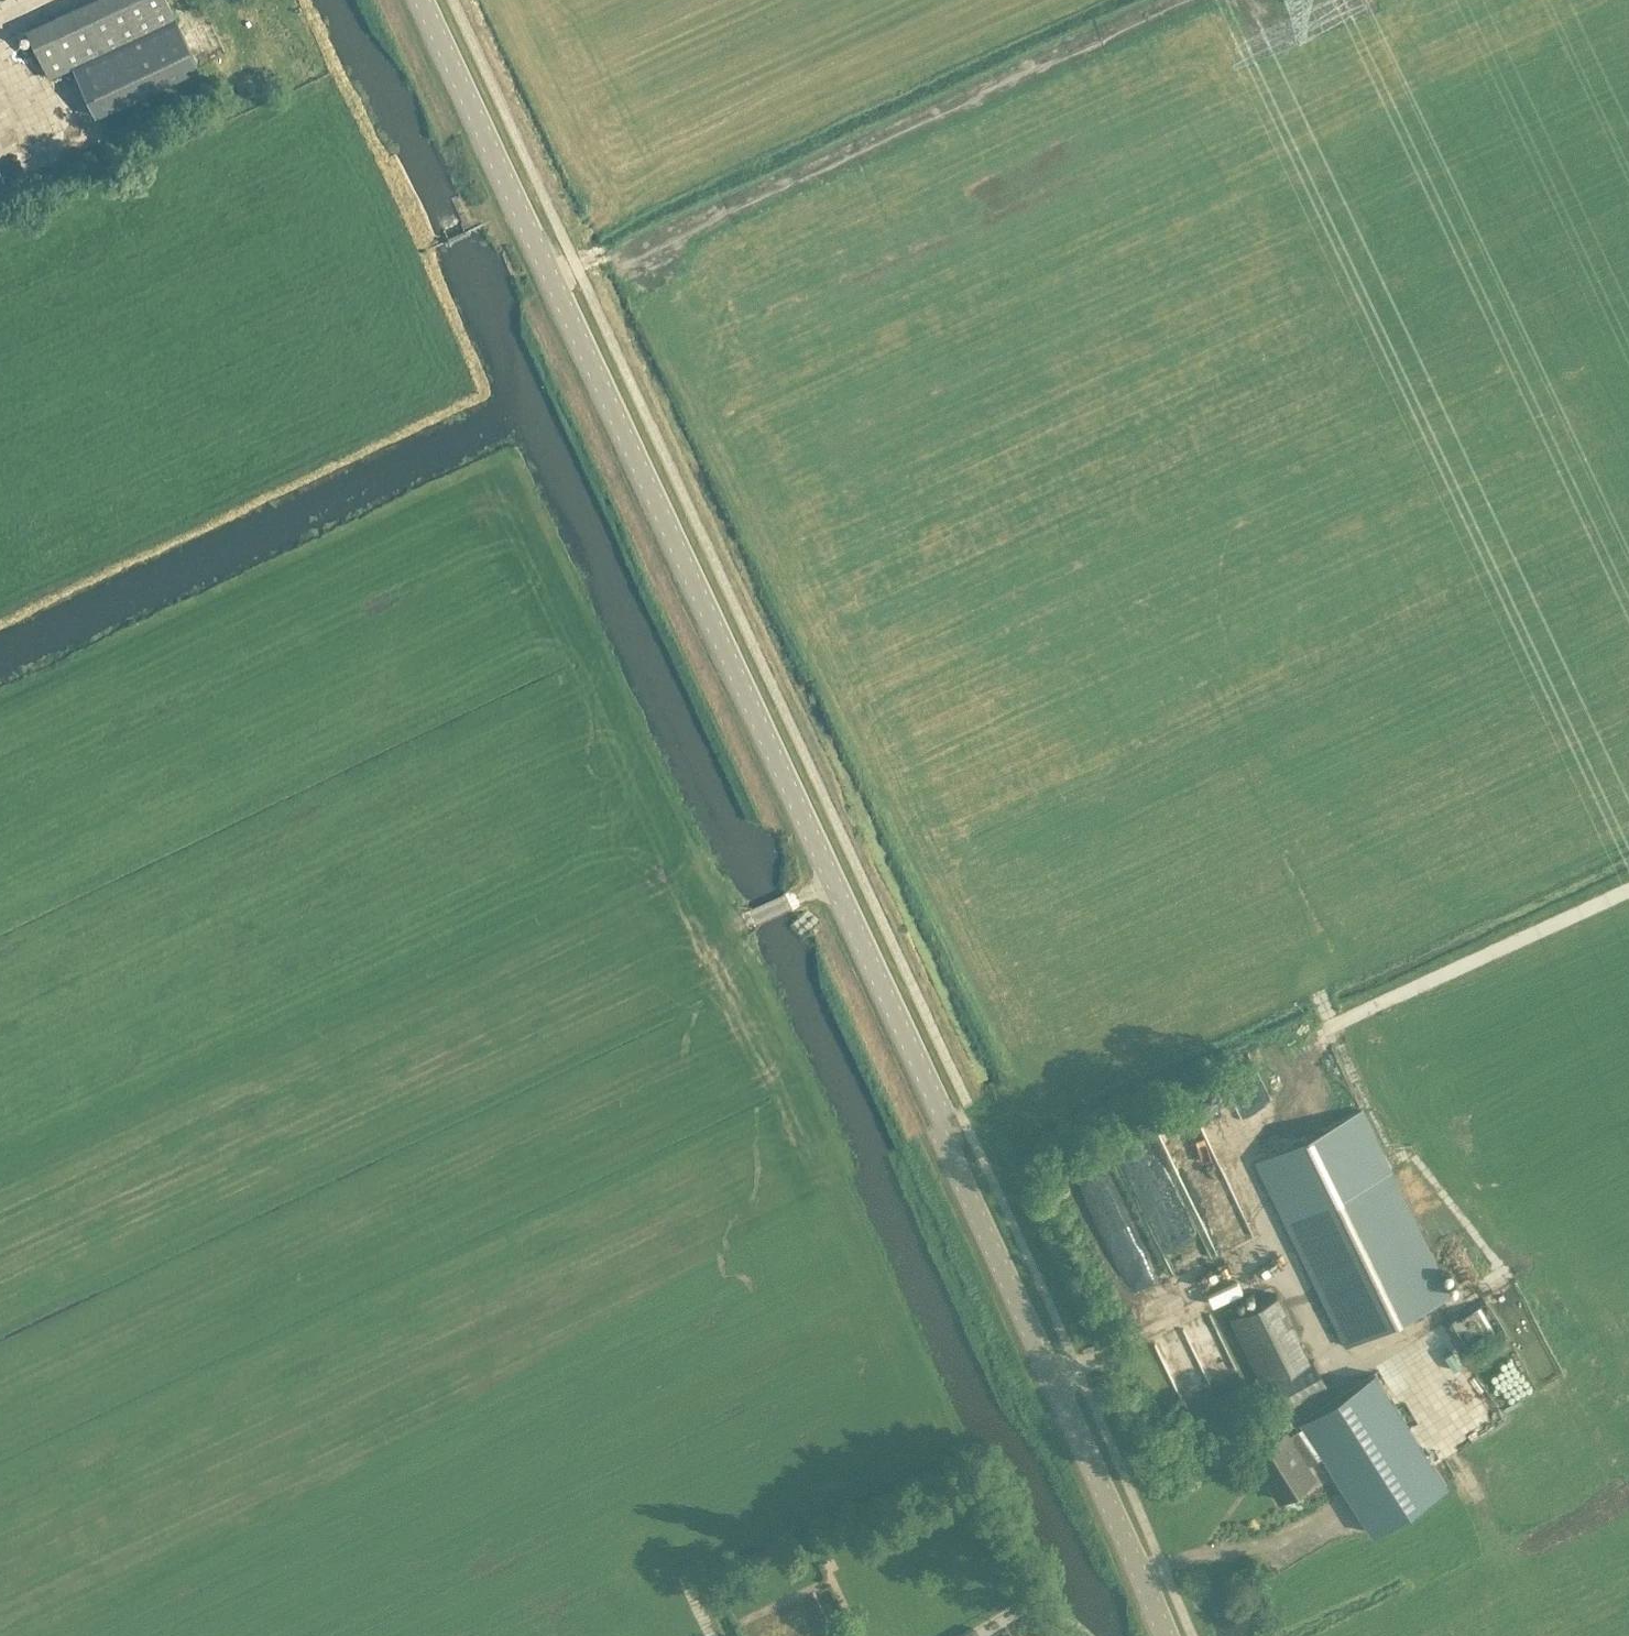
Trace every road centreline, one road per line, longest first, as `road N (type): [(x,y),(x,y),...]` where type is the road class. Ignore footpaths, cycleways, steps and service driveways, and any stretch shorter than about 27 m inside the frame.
road 1 (tertiary): [(1177,1635),(421,0)]

